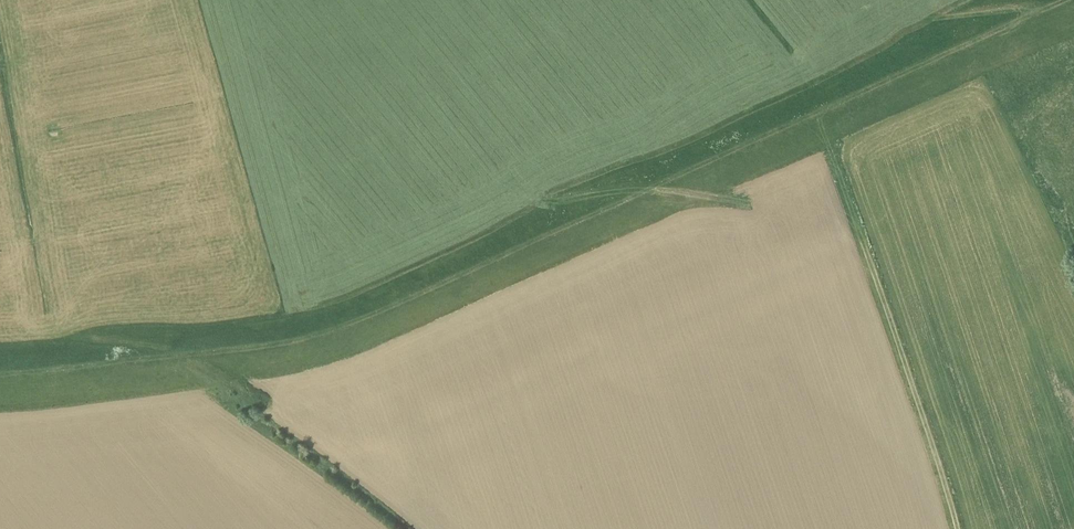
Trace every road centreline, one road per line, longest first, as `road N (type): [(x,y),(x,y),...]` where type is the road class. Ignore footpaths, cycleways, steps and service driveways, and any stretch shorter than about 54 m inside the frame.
road 1 (track): [(0,375),(302,340),(376,314),(1064,0)]
road 2 (track): [(957,528),(816,114)]
road 3 (track): [(929,18),(1051,8)]

